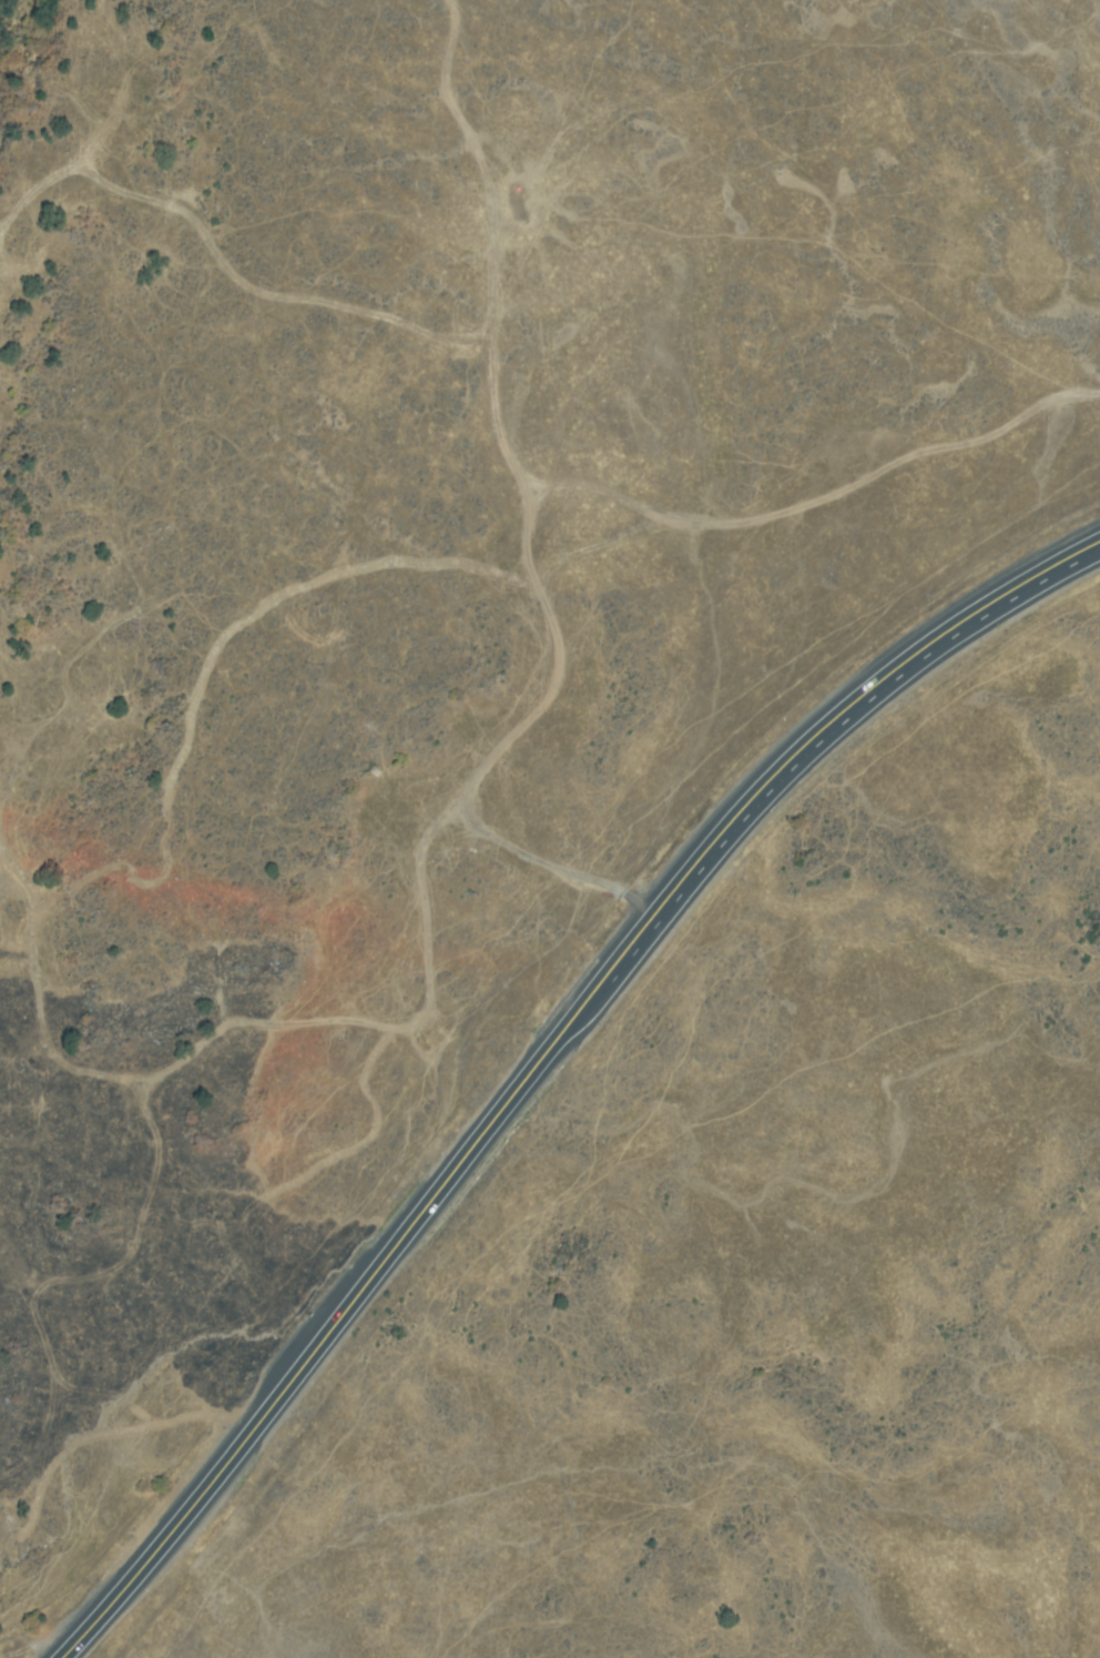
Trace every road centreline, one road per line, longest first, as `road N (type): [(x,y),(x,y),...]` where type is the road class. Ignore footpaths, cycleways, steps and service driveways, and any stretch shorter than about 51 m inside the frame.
road 1 (primary): [(60,1657),(143,1565),(608,977)]
road 2 (primary): [(608,977),(775,781),(858,704),(957,630),(1099,549)]

